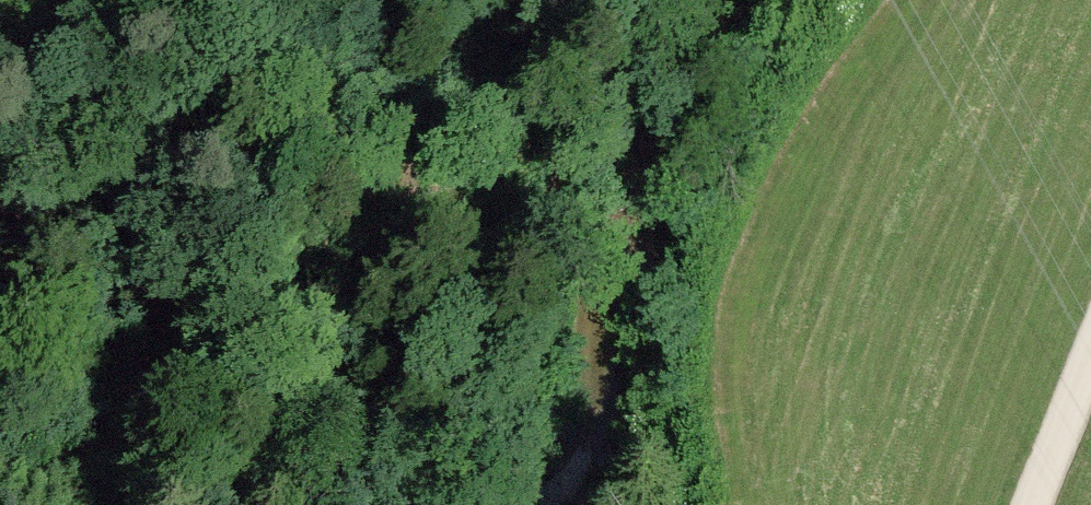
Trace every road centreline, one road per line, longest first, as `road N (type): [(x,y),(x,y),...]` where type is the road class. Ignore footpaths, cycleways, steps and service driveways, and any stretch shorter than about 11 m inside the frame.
road 1 (track): [(441,504),(552,182),(654,0)]
road 2 (track): [(1090,354),(1031,504)]
road 3 (track): [(124,0),(72,48),(0,77)]

